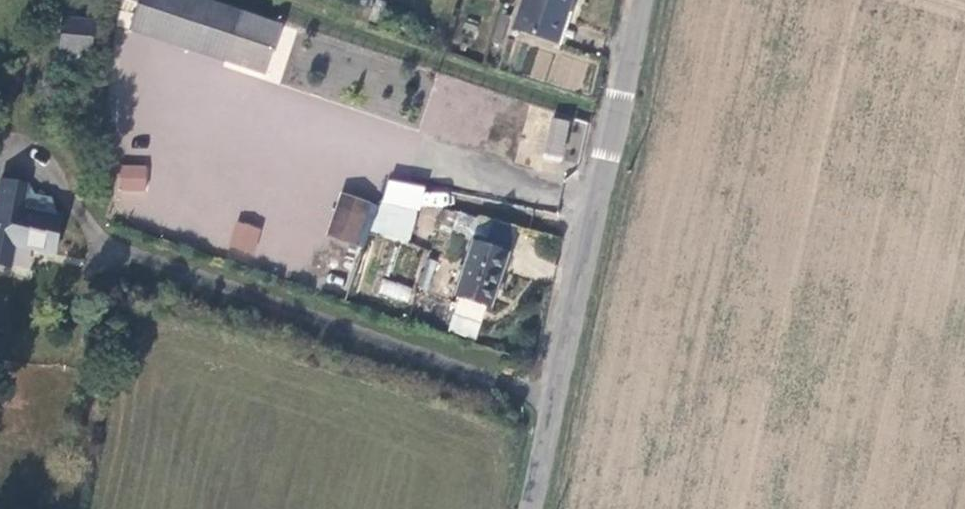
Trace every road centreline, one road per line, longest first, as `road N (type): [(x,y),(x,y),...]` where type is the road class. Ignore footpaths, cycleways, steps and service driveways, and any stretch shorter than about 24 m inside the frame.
road 1 (unclassified): [(531,508),(644,0)]

